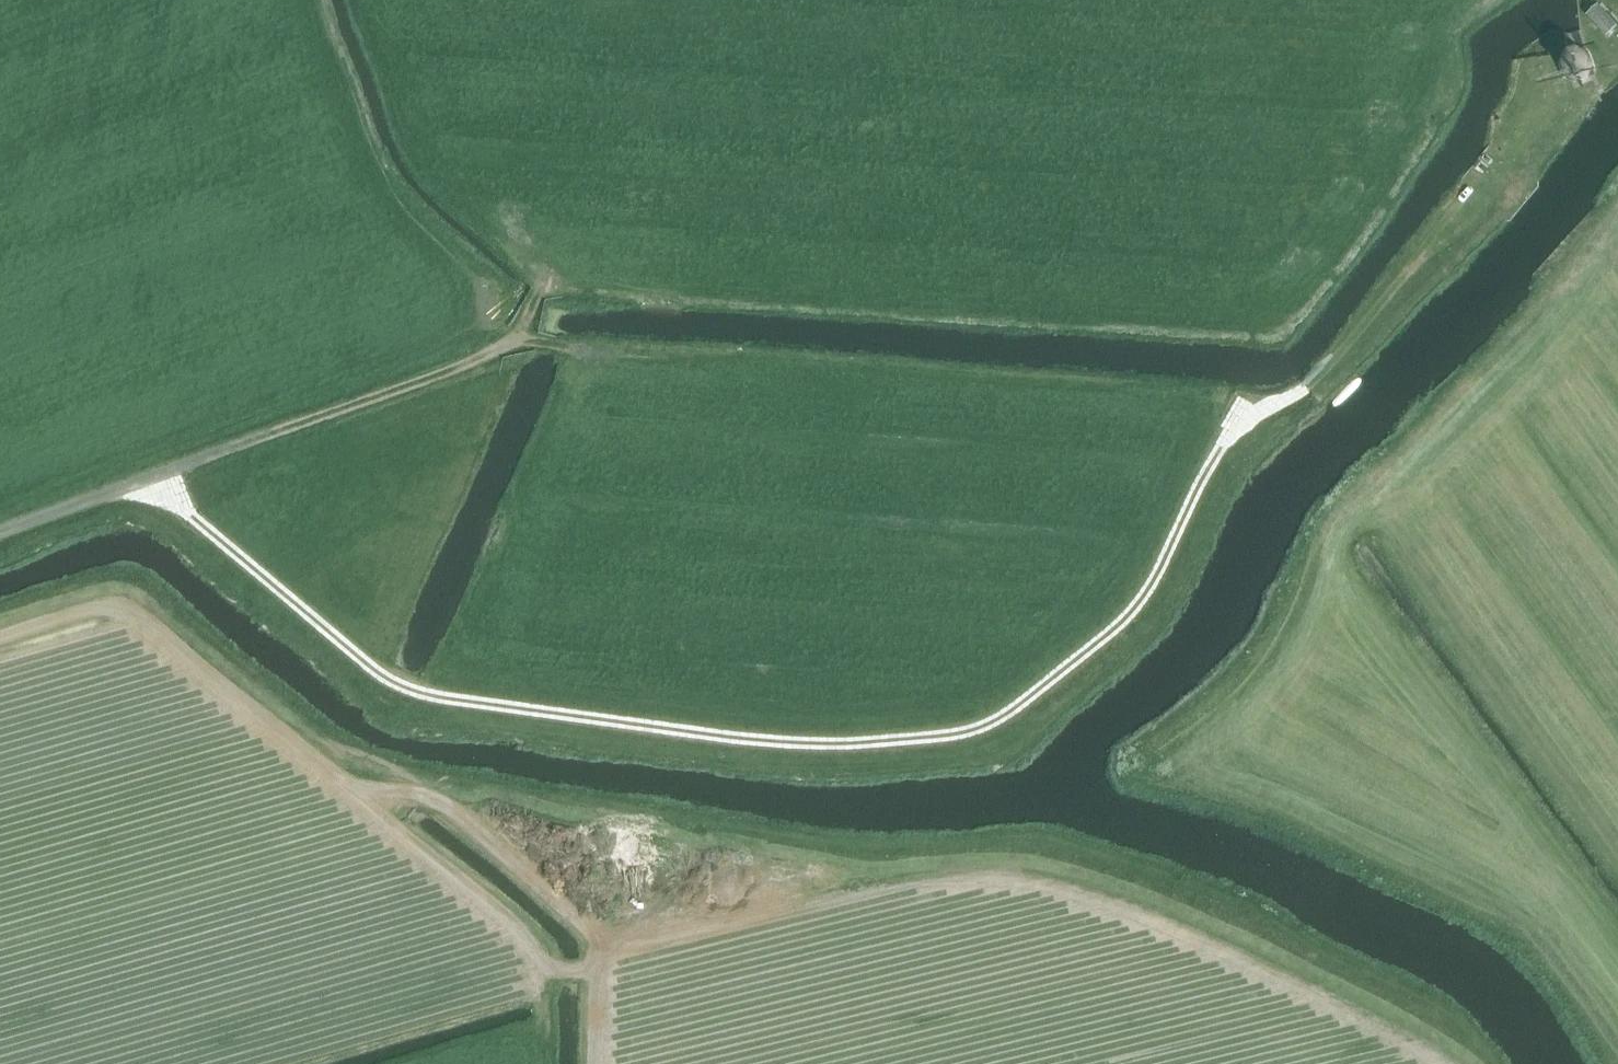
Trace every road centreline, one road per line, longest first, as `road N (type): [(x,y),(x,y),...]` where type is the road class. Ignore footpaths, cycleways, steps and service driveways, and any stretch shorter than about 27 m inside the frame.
road 1 (track): [(1475,182),(1318,379),(1243,414),(1193,494),(1150,591),(985,729),(816,744),(429,696),(380,672),(154,477)]
road 2 (track): [(1243,414),(1174,388),(512,343)]
road 3 (track): [(551,275),(512,343),(0,533)]

